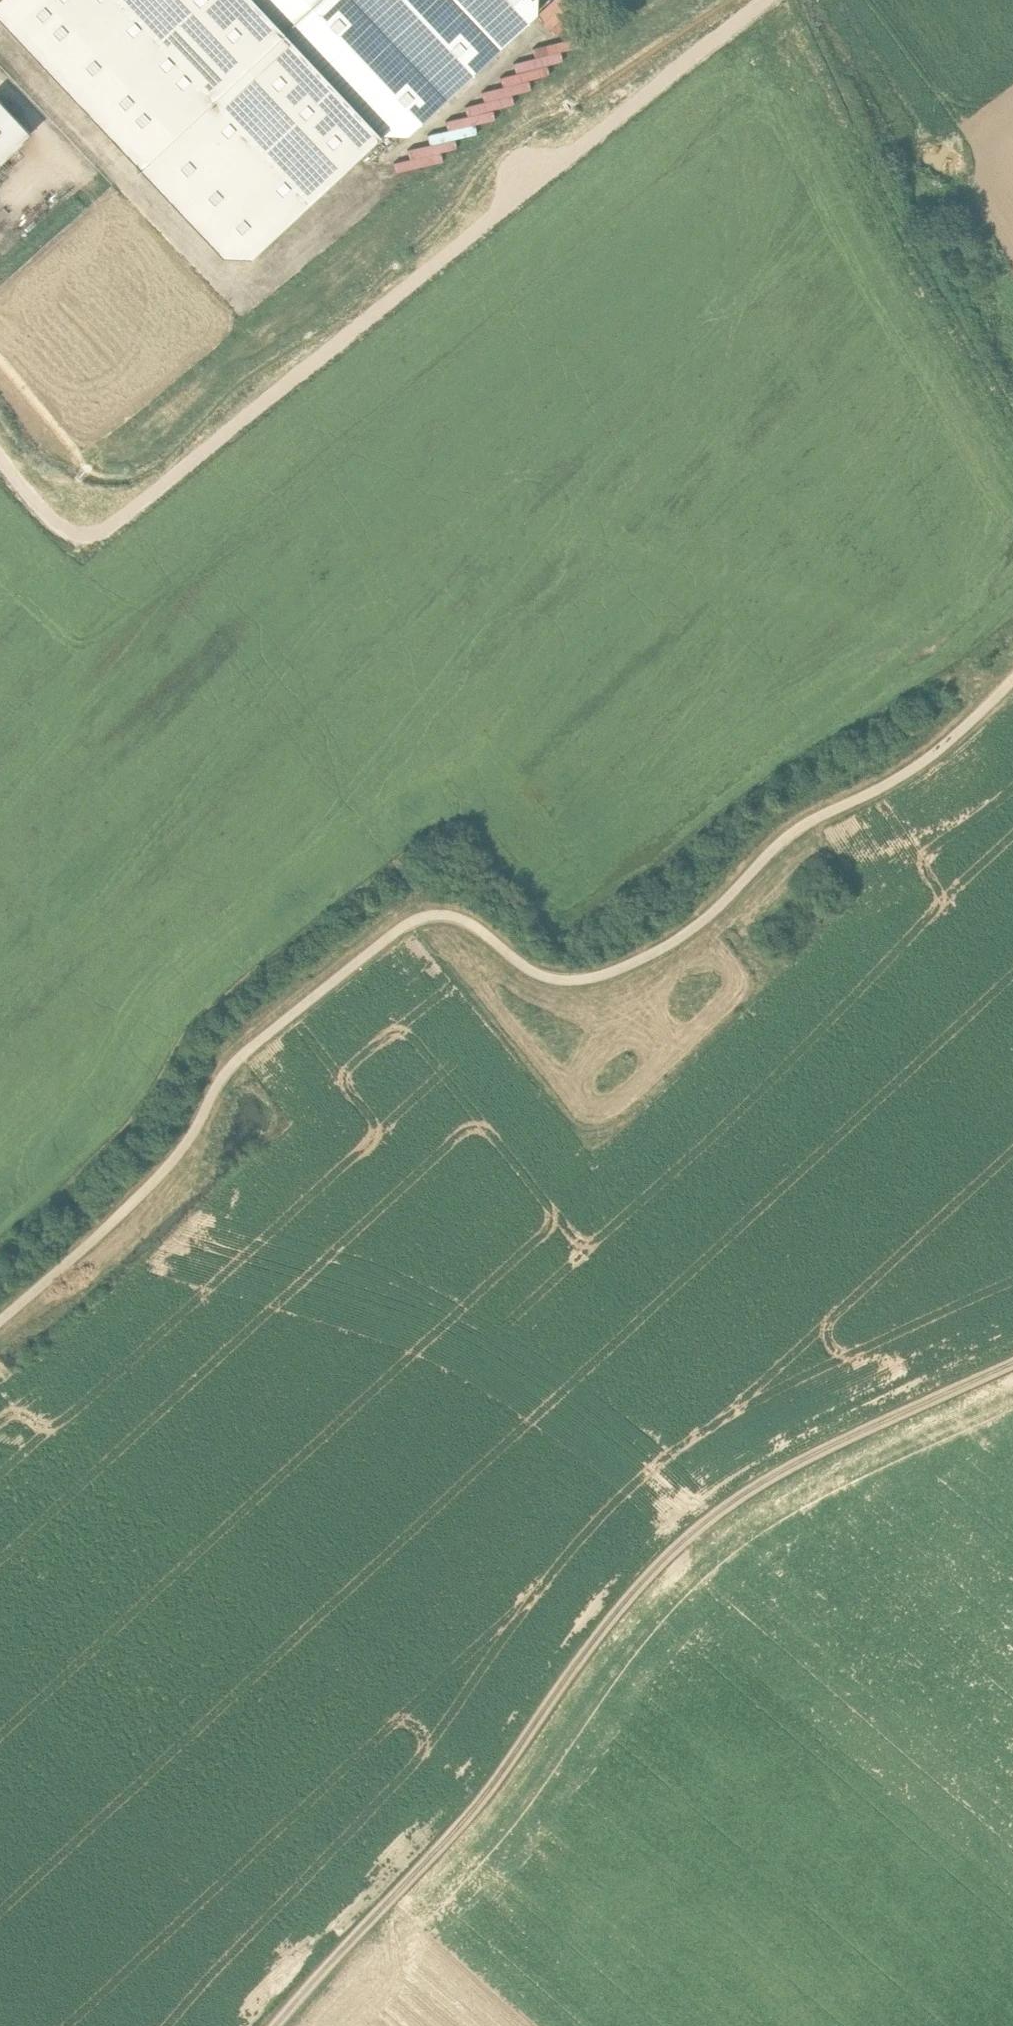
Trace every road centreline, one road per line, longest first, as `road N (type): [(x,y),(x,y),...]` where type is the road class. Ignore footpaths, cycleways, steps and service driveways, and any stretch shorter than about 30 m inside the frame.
road 1 (track): [(1012,1364),(825,1447),(747,1489),(693,1532),(633,1590),(488,1794),(275,2025)]

